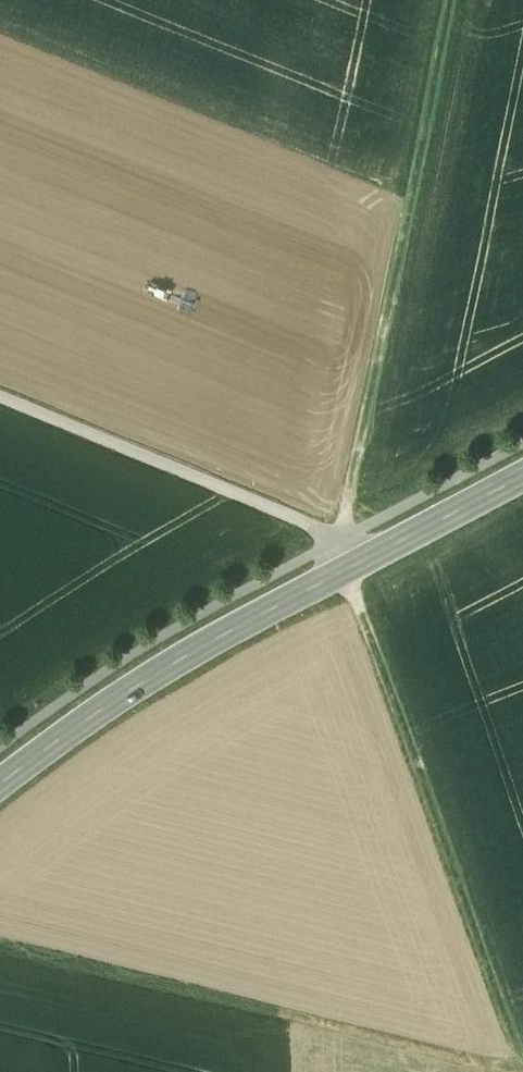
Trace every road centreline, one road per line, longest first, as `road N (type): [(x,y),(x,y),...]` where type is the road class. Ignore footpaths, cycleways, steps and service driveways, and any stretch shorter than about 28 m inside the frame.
road 1 (tertiary): [(522,478),(125,694),(0,788)]
road 2 (track): [(448,0),(343,538)]
road 3 (track): [(344,571),(522,1062)]
road 4 (track): [(0,950),(434,1071)]
road 5 (track): [(0,398),(343,538),(357,566)]

